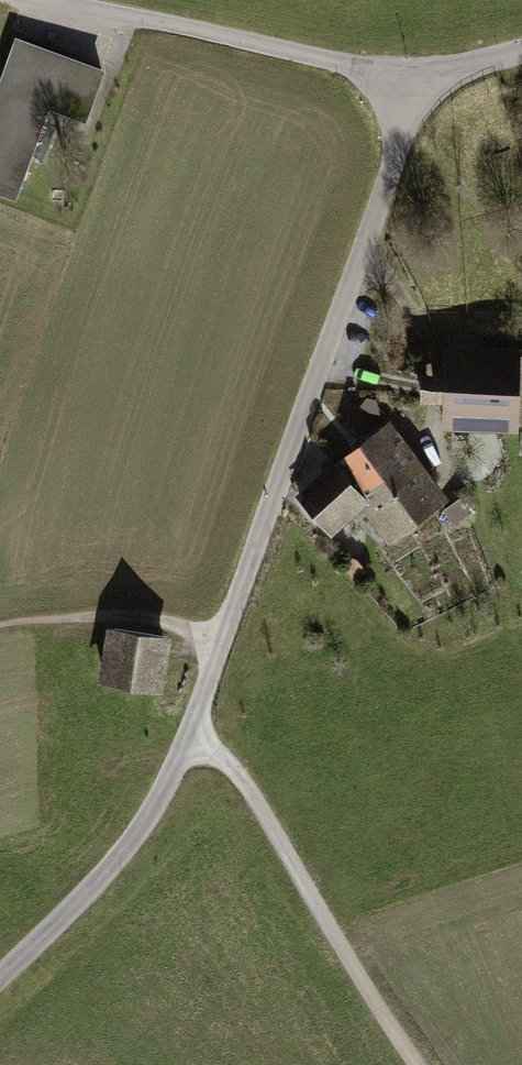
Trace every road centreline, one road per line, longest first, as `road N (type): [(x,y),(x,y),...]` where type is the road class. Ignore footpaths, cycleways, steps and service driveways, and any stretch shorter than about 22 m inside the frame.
road 1 (unclassified): [(0,973),(89,888),(148,813),(191,729),(417,86)]
road 2 (track): [(416,1064),(244,777),(191,729)]
road 3 (unclassified): [(417,86),(51,0)]

